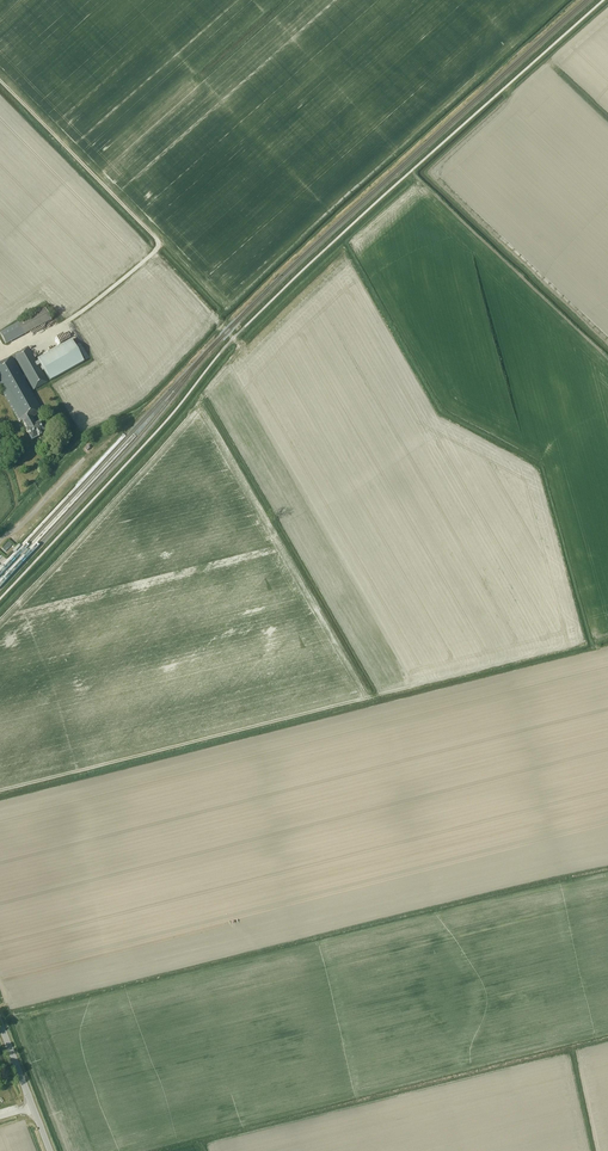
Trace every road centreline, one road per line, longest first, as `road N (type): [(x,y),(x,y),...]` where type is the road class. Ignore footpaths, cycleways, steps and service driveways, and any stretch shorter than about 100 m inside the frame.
road 1 (track): [(51,331),(159,246),(0,82)]
road 2 (unclassified): [(51,1150),(0,1023)]

